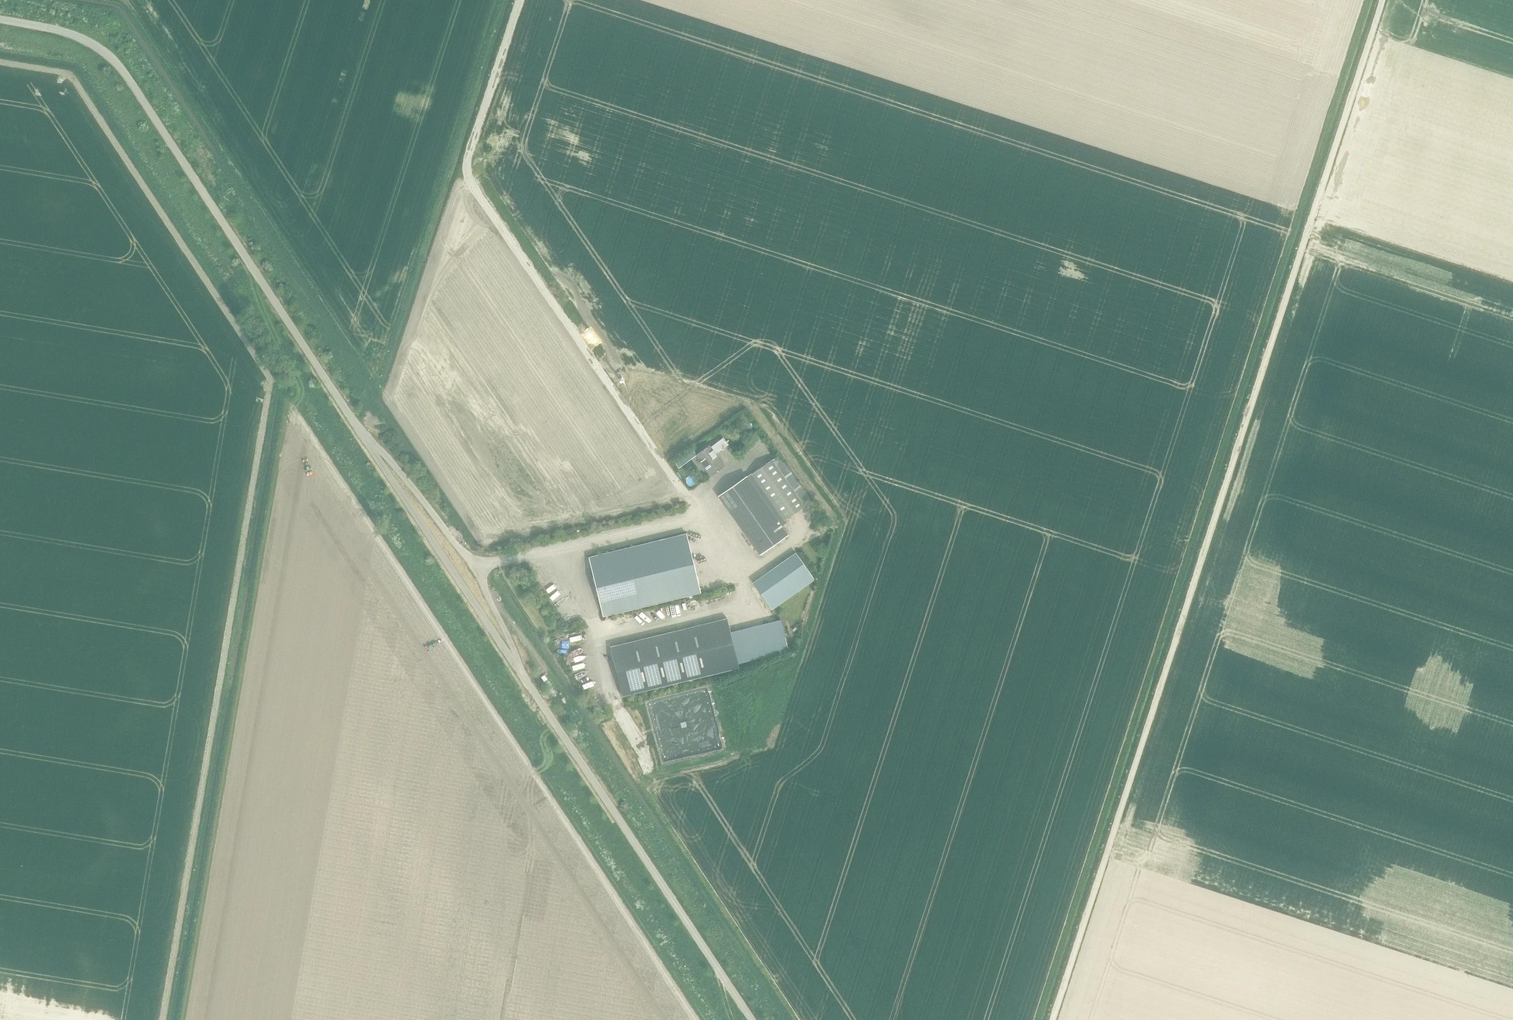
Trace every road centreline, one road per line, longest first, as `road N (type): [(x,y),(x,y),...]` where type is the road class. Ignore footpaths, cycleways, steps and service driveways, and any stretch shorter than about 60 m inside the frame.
road 1 (track): [(1385,0),(1055,1019)]
road 2 (track): [(519,0),(468,172),(683,490),(701,502)]
road 3 (unclassified): [(358,425),(127,77),(98,46),(65,31),(0,19)]
road 4 (unclassified): [(753,1019),(518,665)]
road 5 (residential): [(358,425),(481,563),(518,665)]
road 6 (unclassified): [(518,665),(358,425)]

